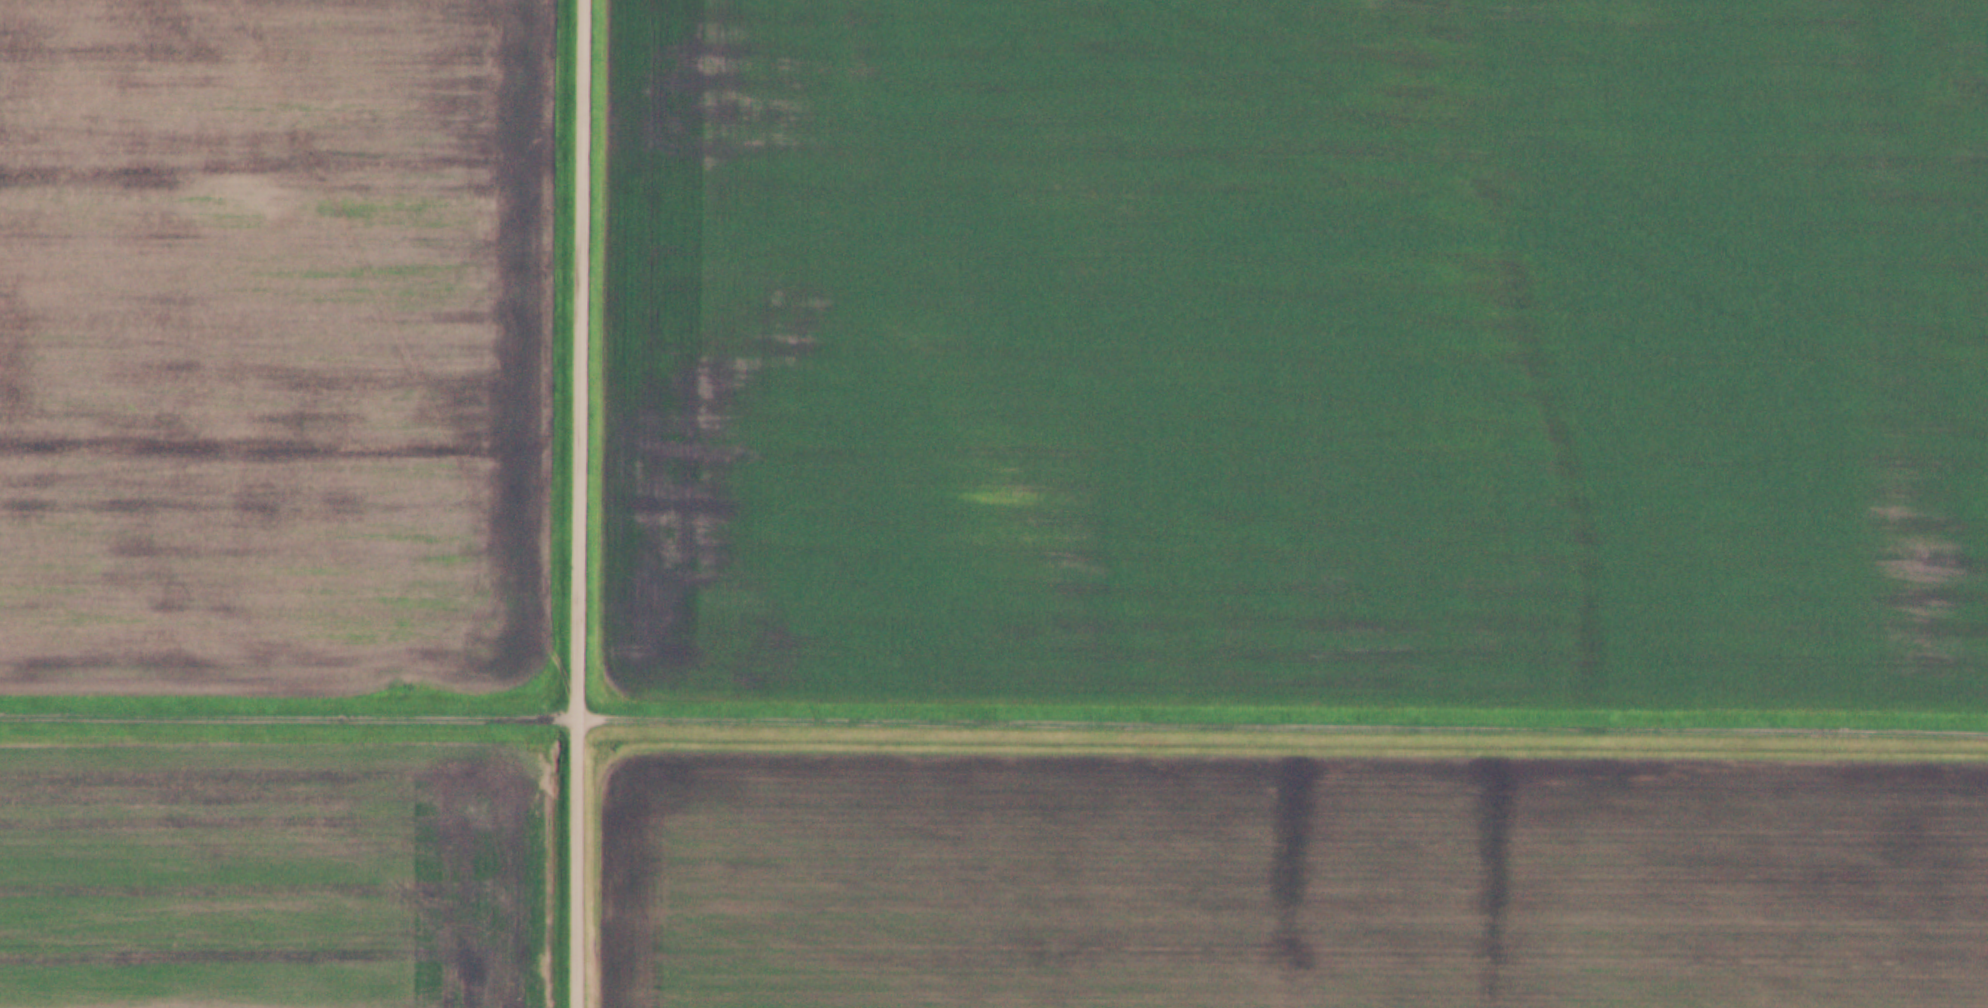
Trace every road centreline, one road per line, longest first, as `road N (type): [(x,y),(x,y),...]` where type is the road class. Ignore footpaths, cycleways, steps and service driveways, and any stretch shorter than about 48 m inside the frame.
road 1 (track): [(1987,729),(577,718)]
road 2 (residential): [(579,1007),(586,0)]
road 3 (track): [(577,718),(0,717)]

